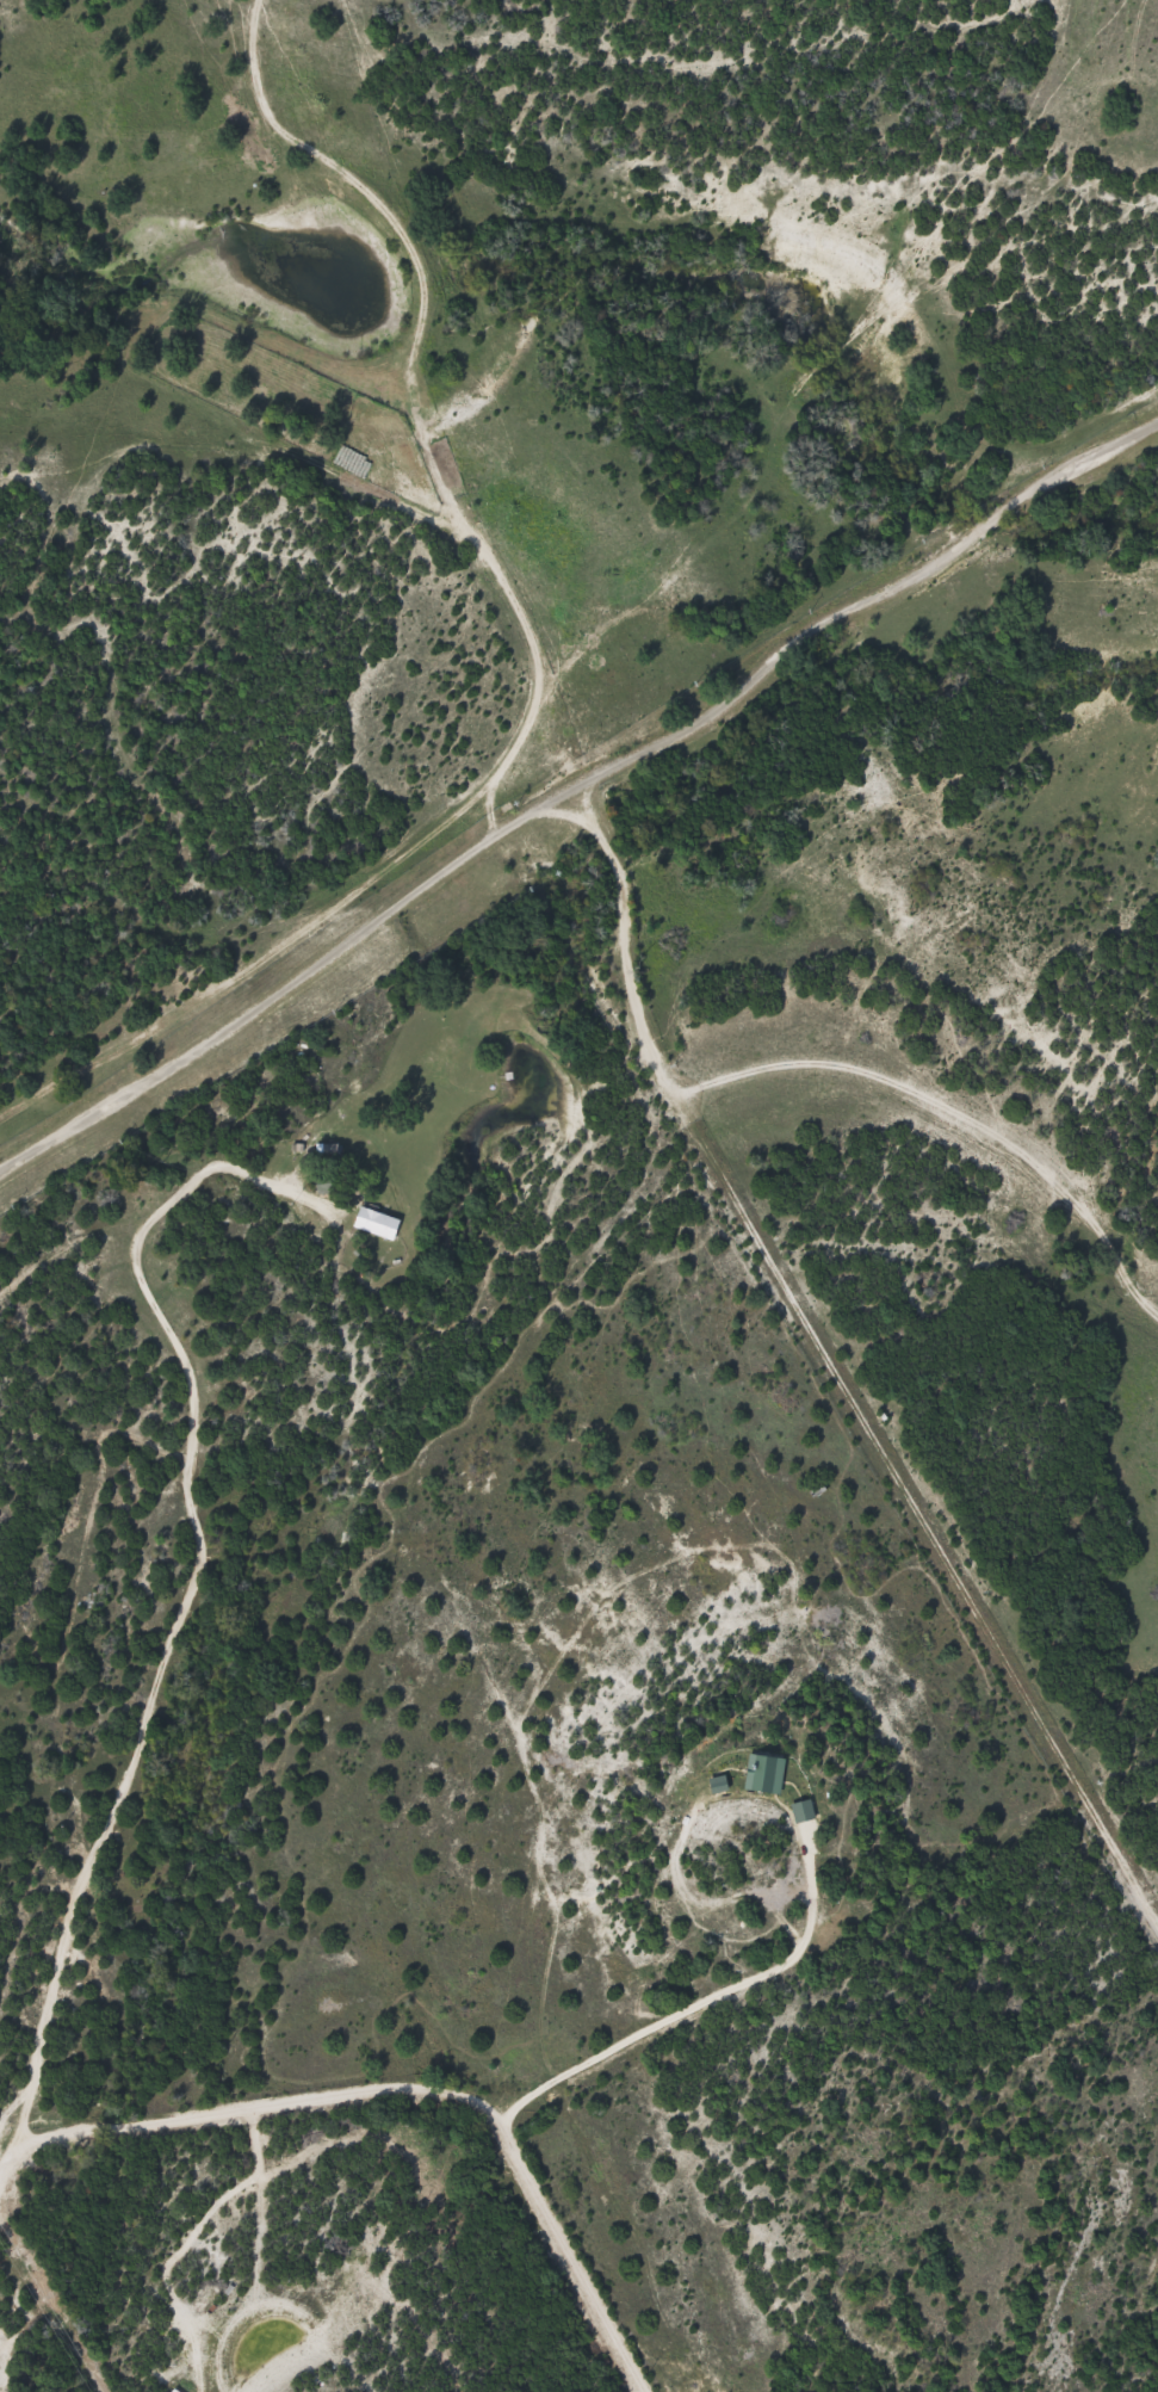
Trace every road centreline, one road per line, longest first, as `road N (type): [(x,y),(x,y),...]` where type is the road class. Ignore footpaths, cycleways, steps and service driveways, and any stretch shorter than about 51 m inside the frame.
road 1 (residential): [(650,2391),(510,2131),(495,2112),(460,2095),(416,2090),(86,2134),(30,2155),(0,2200)]

